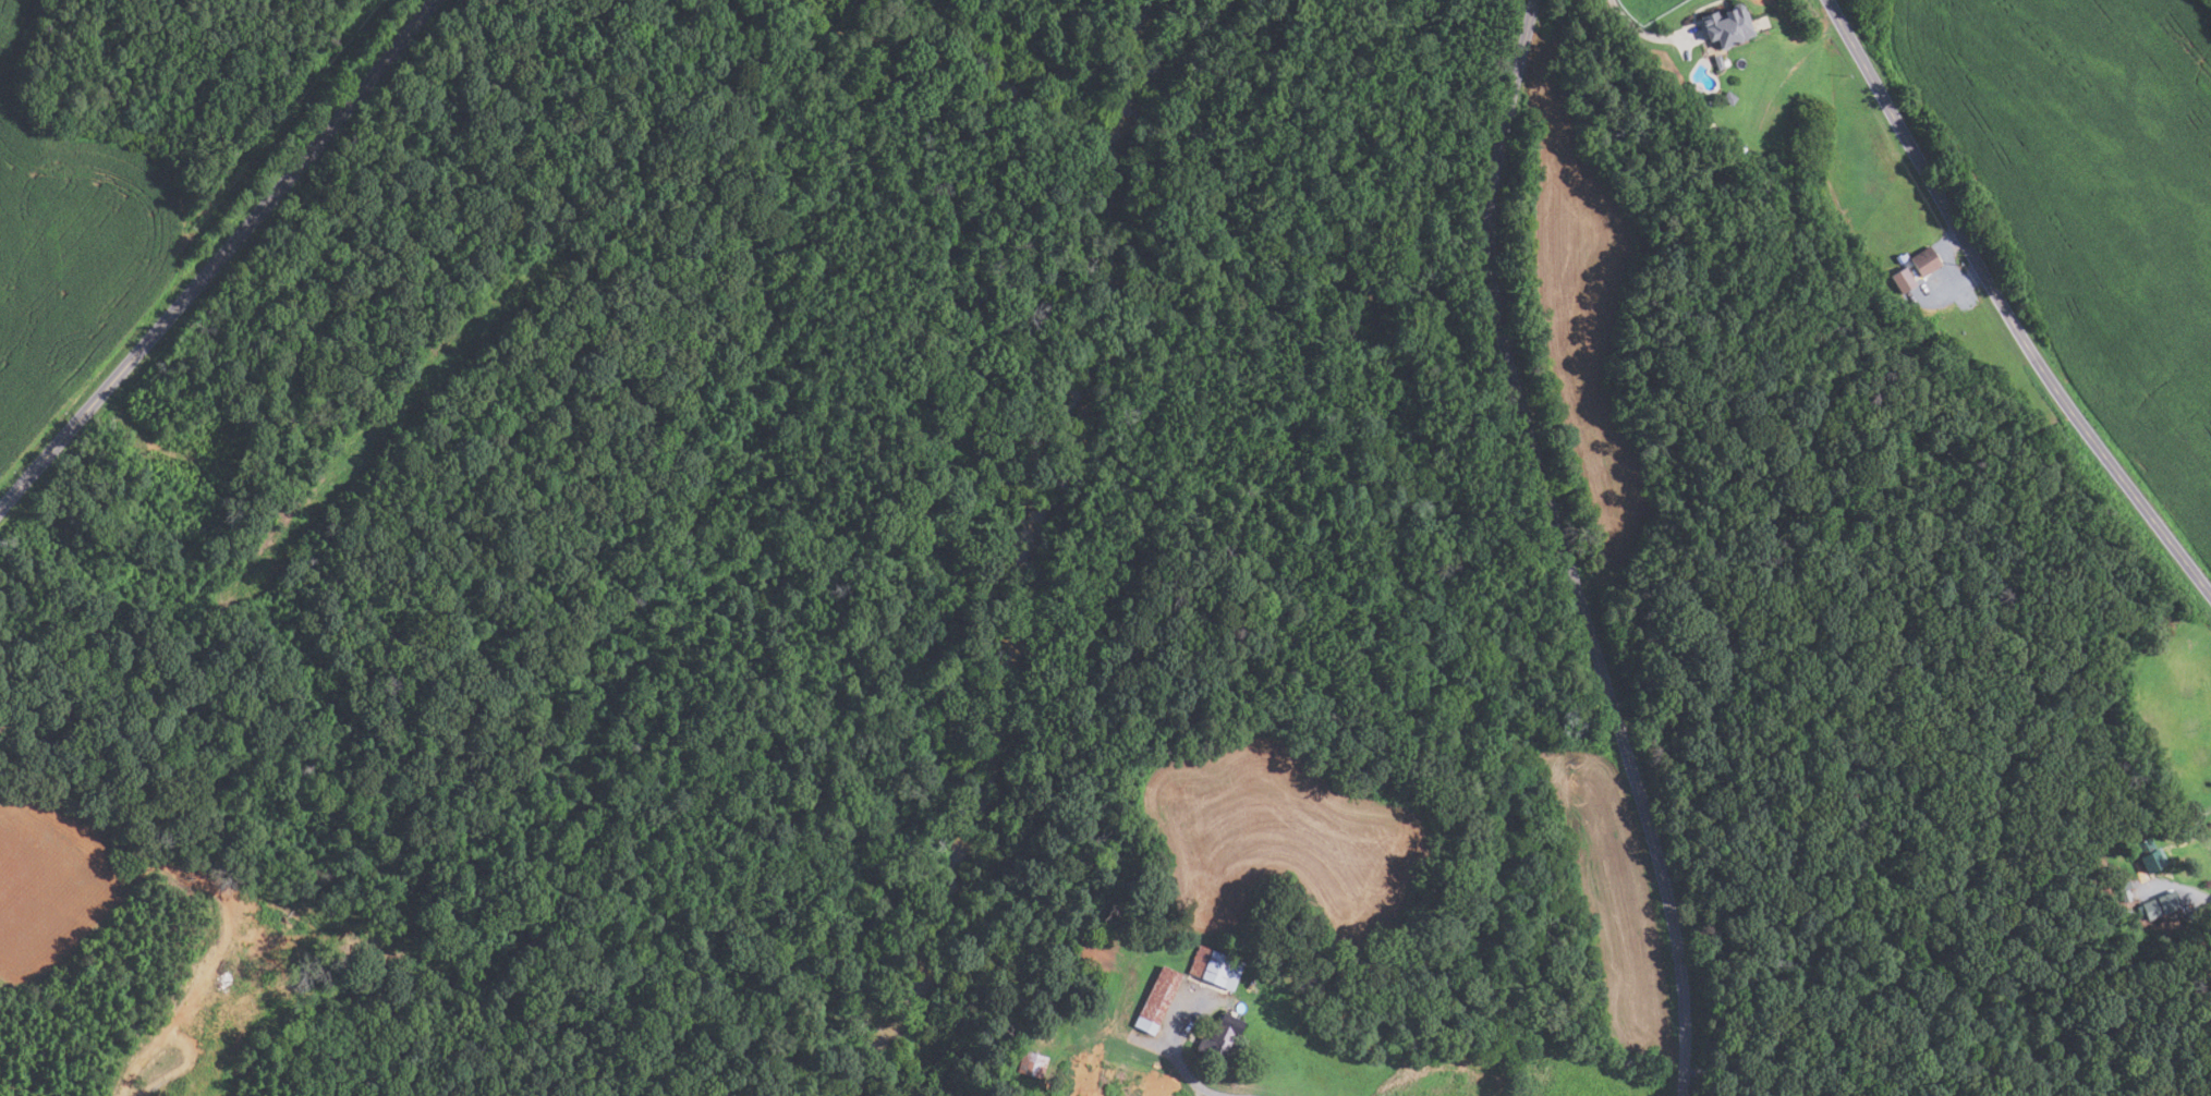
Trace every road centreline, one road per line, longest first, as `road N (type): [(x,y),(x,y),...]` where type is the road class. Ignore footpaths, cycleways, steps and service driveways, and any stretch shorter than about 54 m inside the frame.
road 1 (residential): [(1686,1095),(1685,1000),(1671,902),(1493,288),(1492,207),(1536,0)]
road 2 (residential): [(2210,593),(2030,350),(1829,0)]
road 3 (residential): [(434,0),(207,275),(0,507)]

